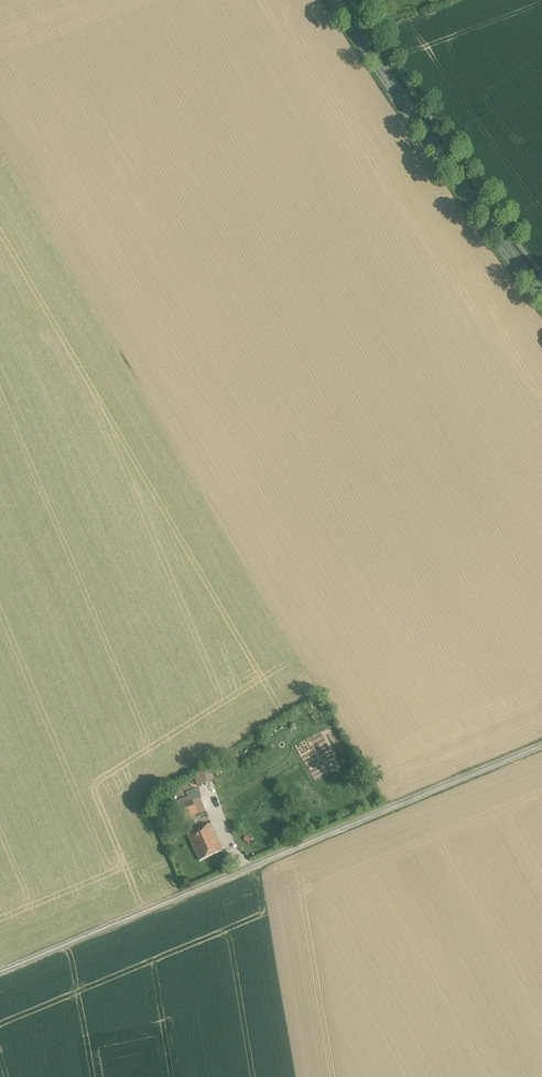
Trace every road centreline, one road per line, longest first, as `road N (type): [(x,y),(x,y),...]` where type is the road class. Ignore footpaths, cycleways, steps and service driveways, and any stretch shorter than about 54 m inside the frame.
road 1 (residential): [(0,970),(541,742)]
road 2 (secondary): [(541,277),(342,0)]

